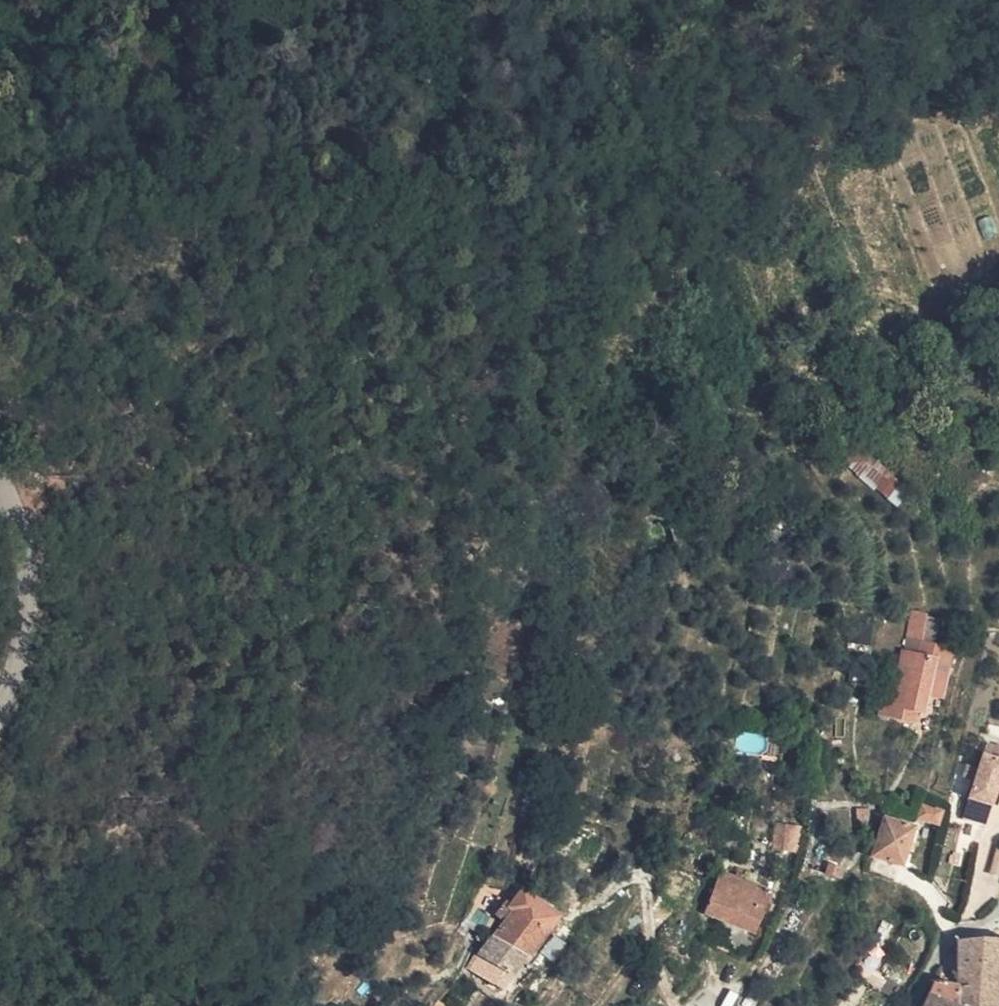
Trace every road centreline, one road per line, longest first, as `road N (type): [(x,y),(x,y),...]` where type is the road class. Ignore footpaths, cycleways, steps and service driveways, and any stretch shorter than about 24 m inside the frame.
road 1 (residential): [(0,696),(23,586),(23,535),(0,482)]

